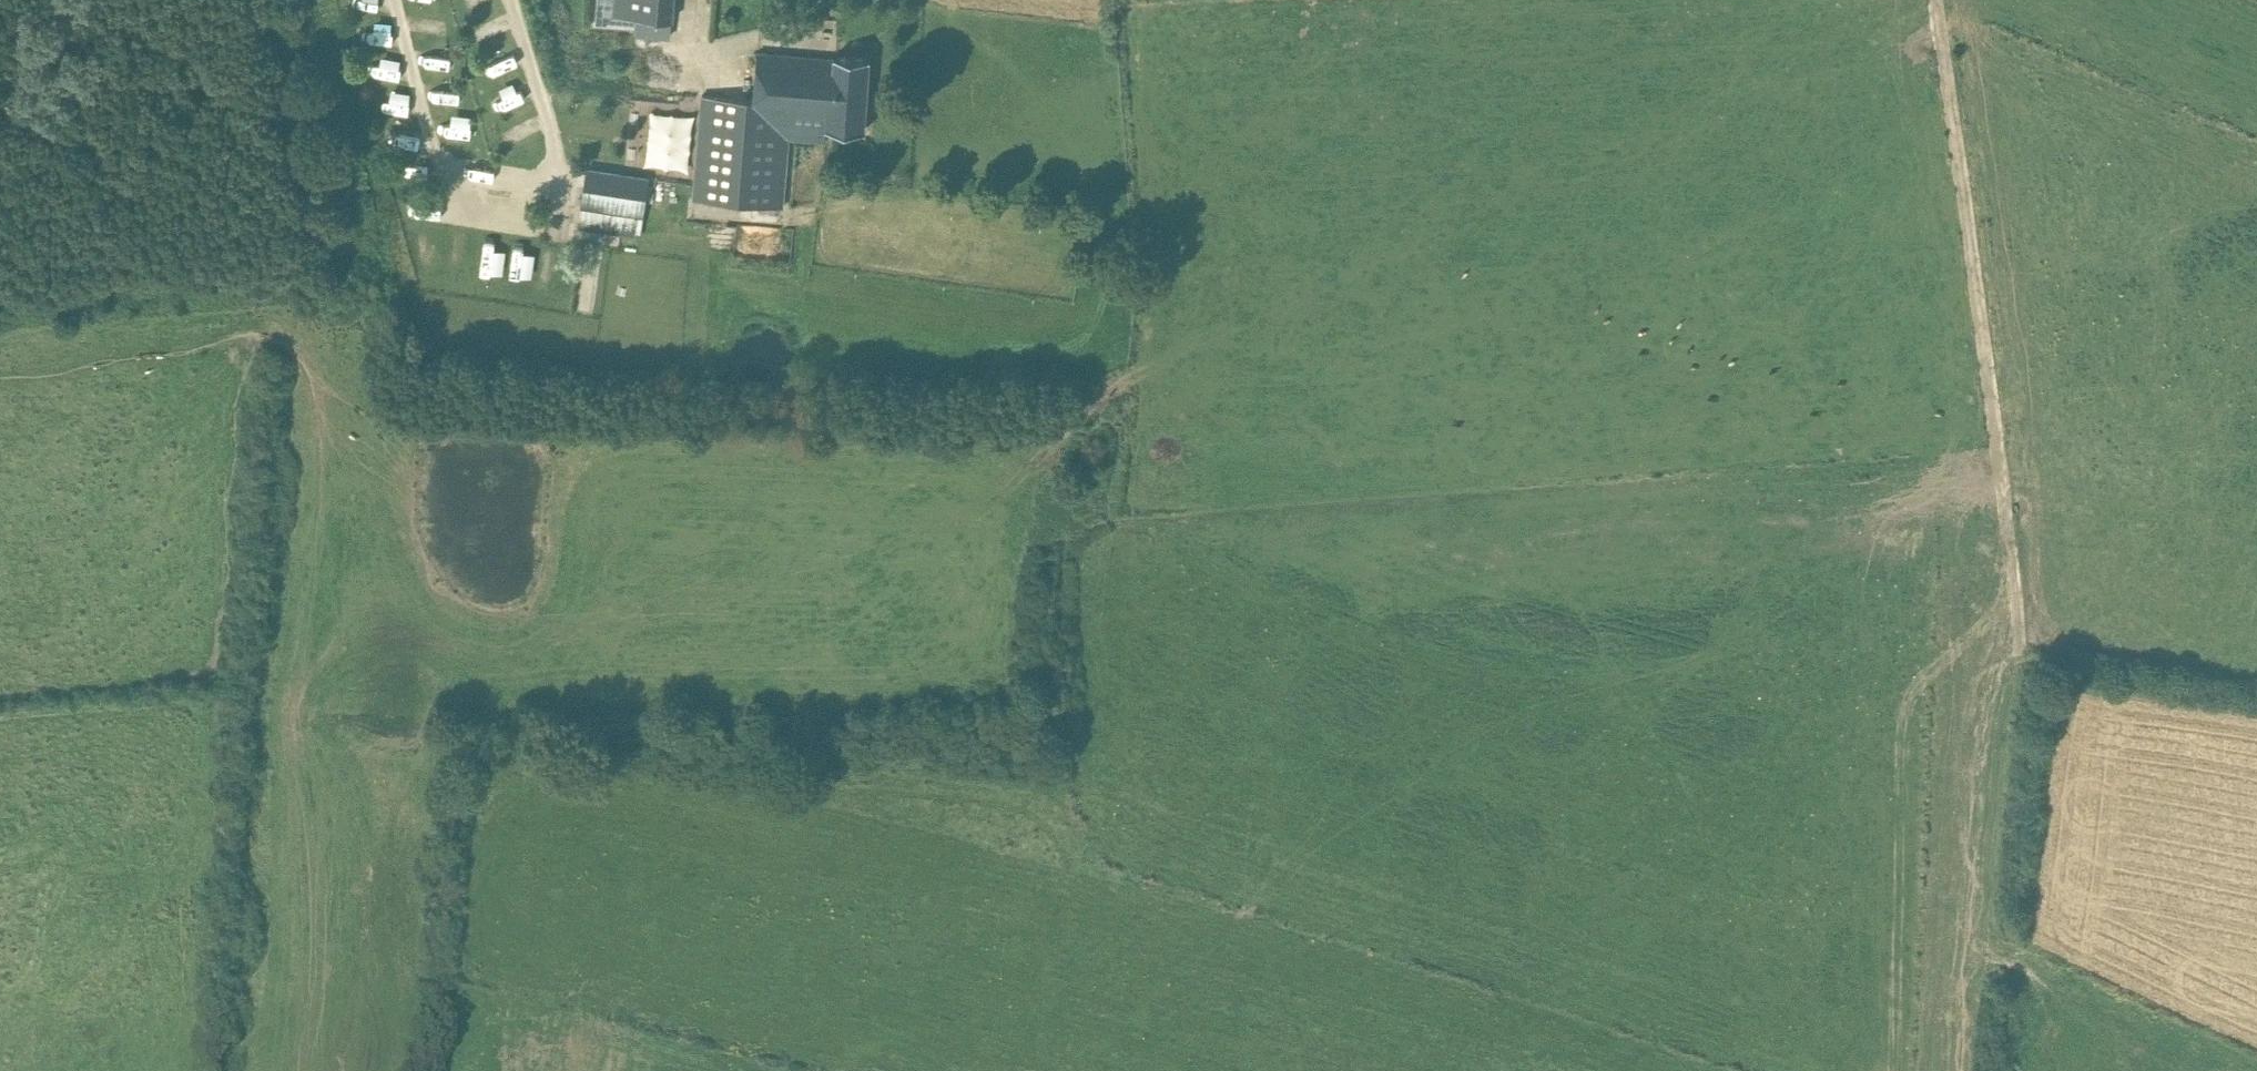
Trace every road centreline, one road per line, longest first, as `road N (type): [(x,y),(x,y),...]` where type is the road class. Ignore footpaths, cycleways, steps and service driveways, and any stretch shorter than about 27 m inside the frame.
road 1 (track): [(2017,625),(1933,0)]

